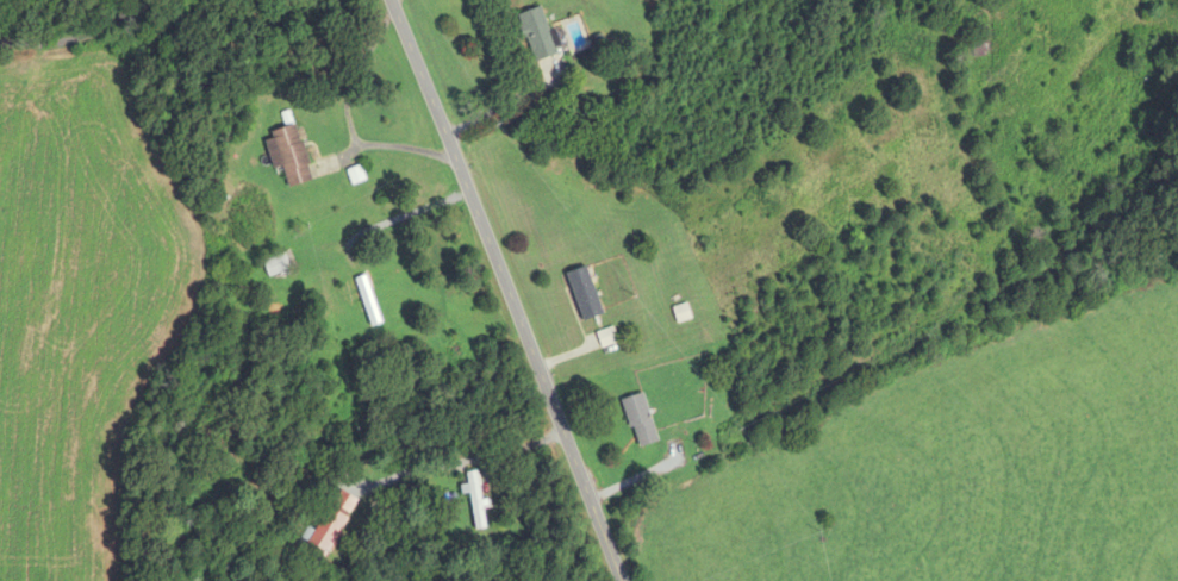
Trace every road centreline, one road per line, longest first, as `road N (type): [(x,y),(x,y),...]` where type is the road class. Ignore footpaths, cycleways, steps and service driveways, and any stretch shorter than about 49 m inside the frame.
road 1 (residential): [(621,580),(391,0)]

